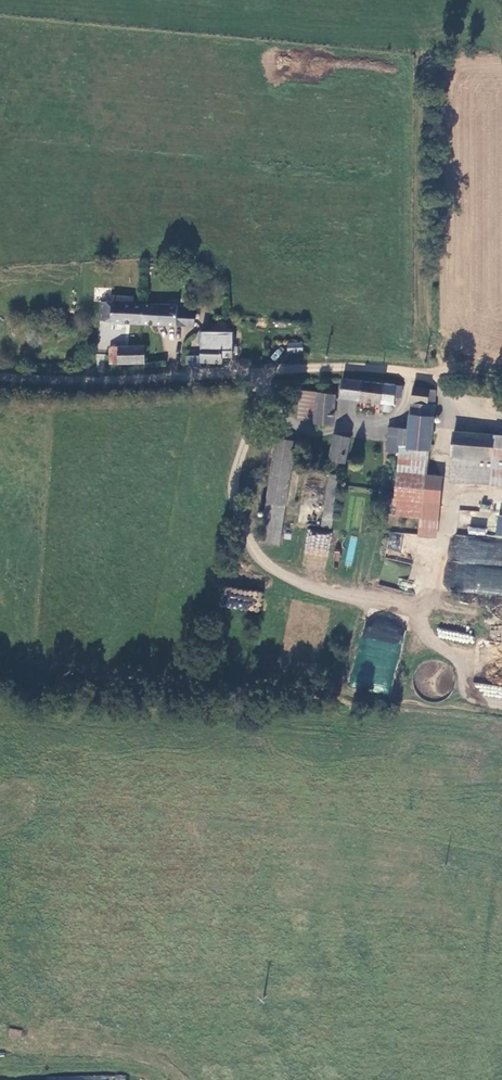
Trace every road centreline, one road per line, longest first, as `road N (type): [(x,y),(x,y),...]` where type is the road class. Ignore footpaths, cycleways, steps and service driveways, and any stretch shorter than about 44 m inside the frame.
road 1 (unclassified): [(0,378),(112,381),(353,366),(410,371),(438,381),(457,401)]

